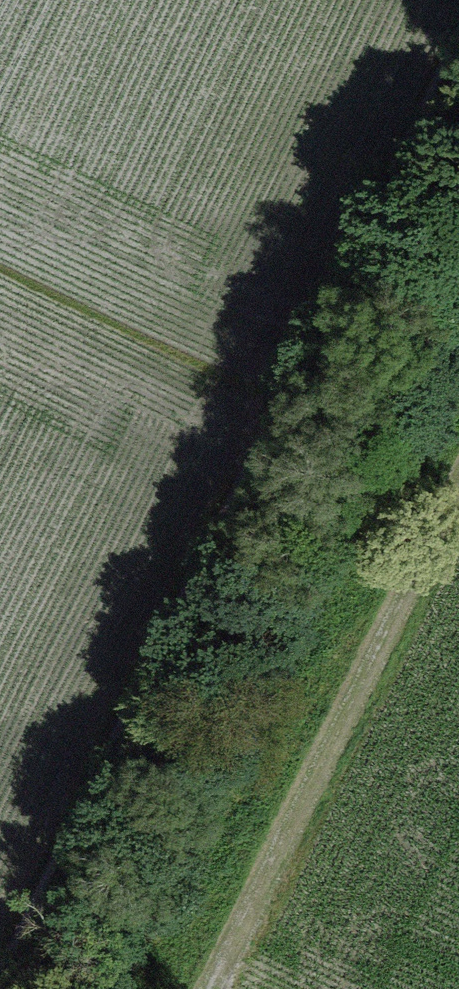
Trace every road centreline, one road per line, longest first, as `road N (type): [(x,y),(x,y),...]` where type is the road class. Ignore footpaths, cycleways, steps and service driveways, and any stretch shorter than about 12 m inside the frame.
road 1 (track): [(458,69),(9,988)]
road 2 (track): [(220,988),(458,497)]

